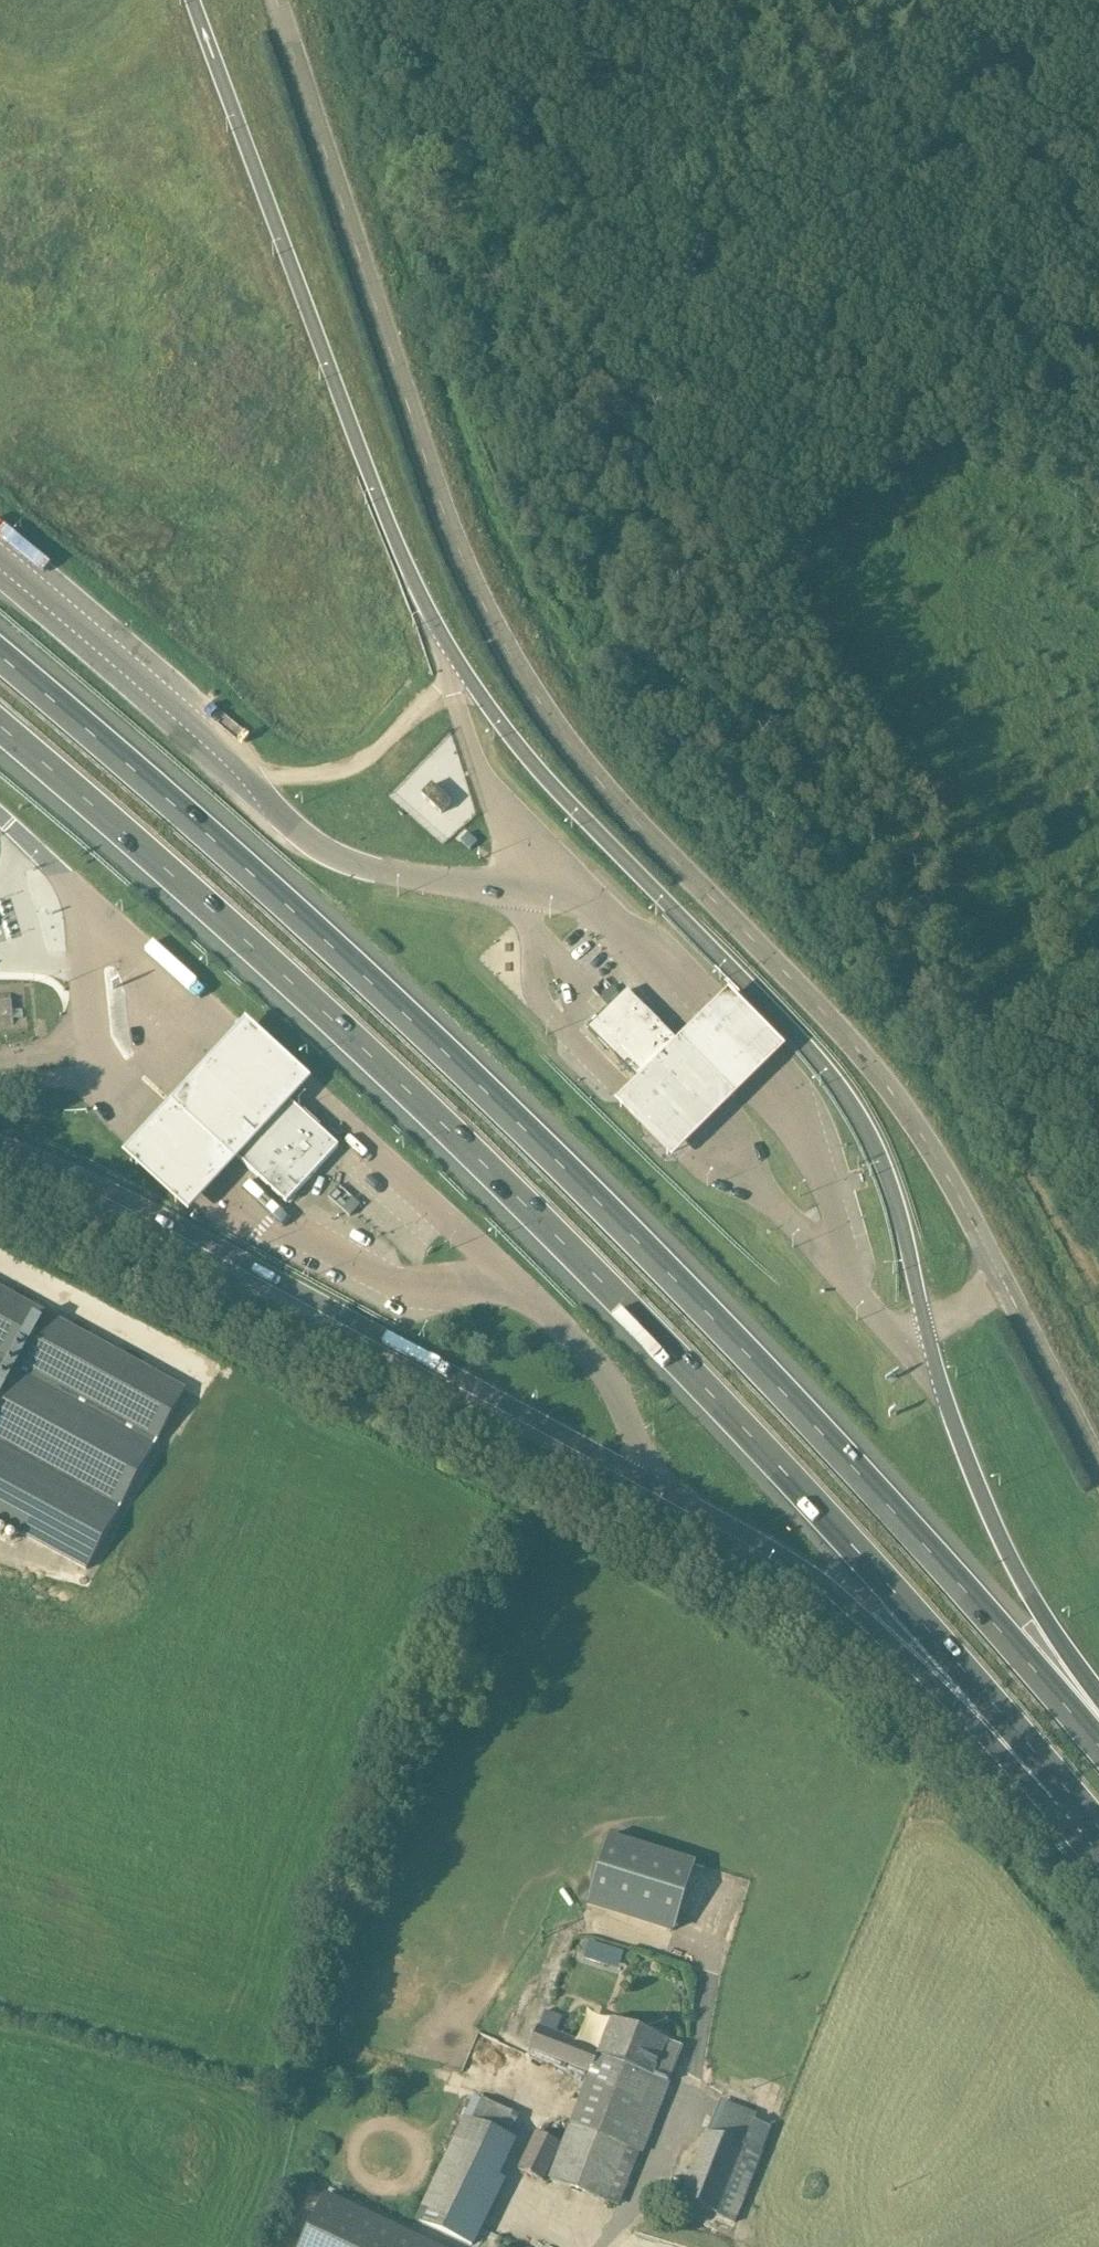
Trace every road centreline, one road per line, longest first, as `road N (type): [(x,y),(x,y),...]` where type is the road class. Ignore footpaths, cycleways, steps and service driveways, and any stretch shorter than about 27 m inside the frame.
road 1 (motorway): [(1098,1713),(1004,1543),(955,1431),(889,1176),(853,1108),(813,1053),(558,792),(447,647),(387,519),(193,0)]
road 2 (motorway): [(1098,1746),(854,1469),(543,1148),(247,870),(0,658)]
road 3 (motorway): [(0,728),(209,908),(504,1184),(787,1475),(1066,1788)]
road 4 (motorway): [(0,1145),(91,1178),(761,1543),(1066,1788)]

